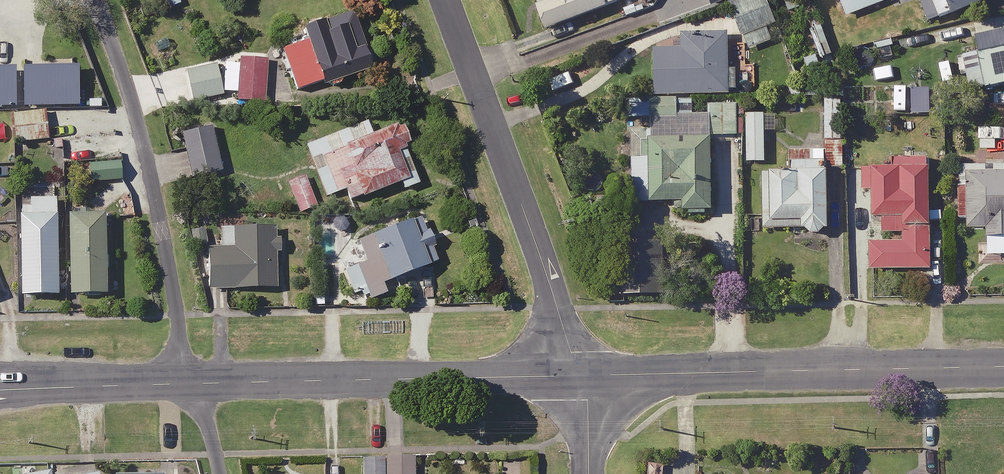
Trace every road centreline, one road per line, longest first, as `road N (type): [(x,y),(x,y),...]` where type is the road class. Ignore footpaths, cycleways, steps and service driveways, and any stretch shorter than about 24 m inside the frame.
road 1 (tertiary): [(582,375),(1003,366)]
road 2 (residential): [(441,0),(582,375)]
road 3 (residential): [(95,0),(130,95),(162,217),(180,351),(195,383)]
road 4 (tertiary): [(195,383),(582,375)]
road 5 (tertiary): [(0,391),(195,383)]

